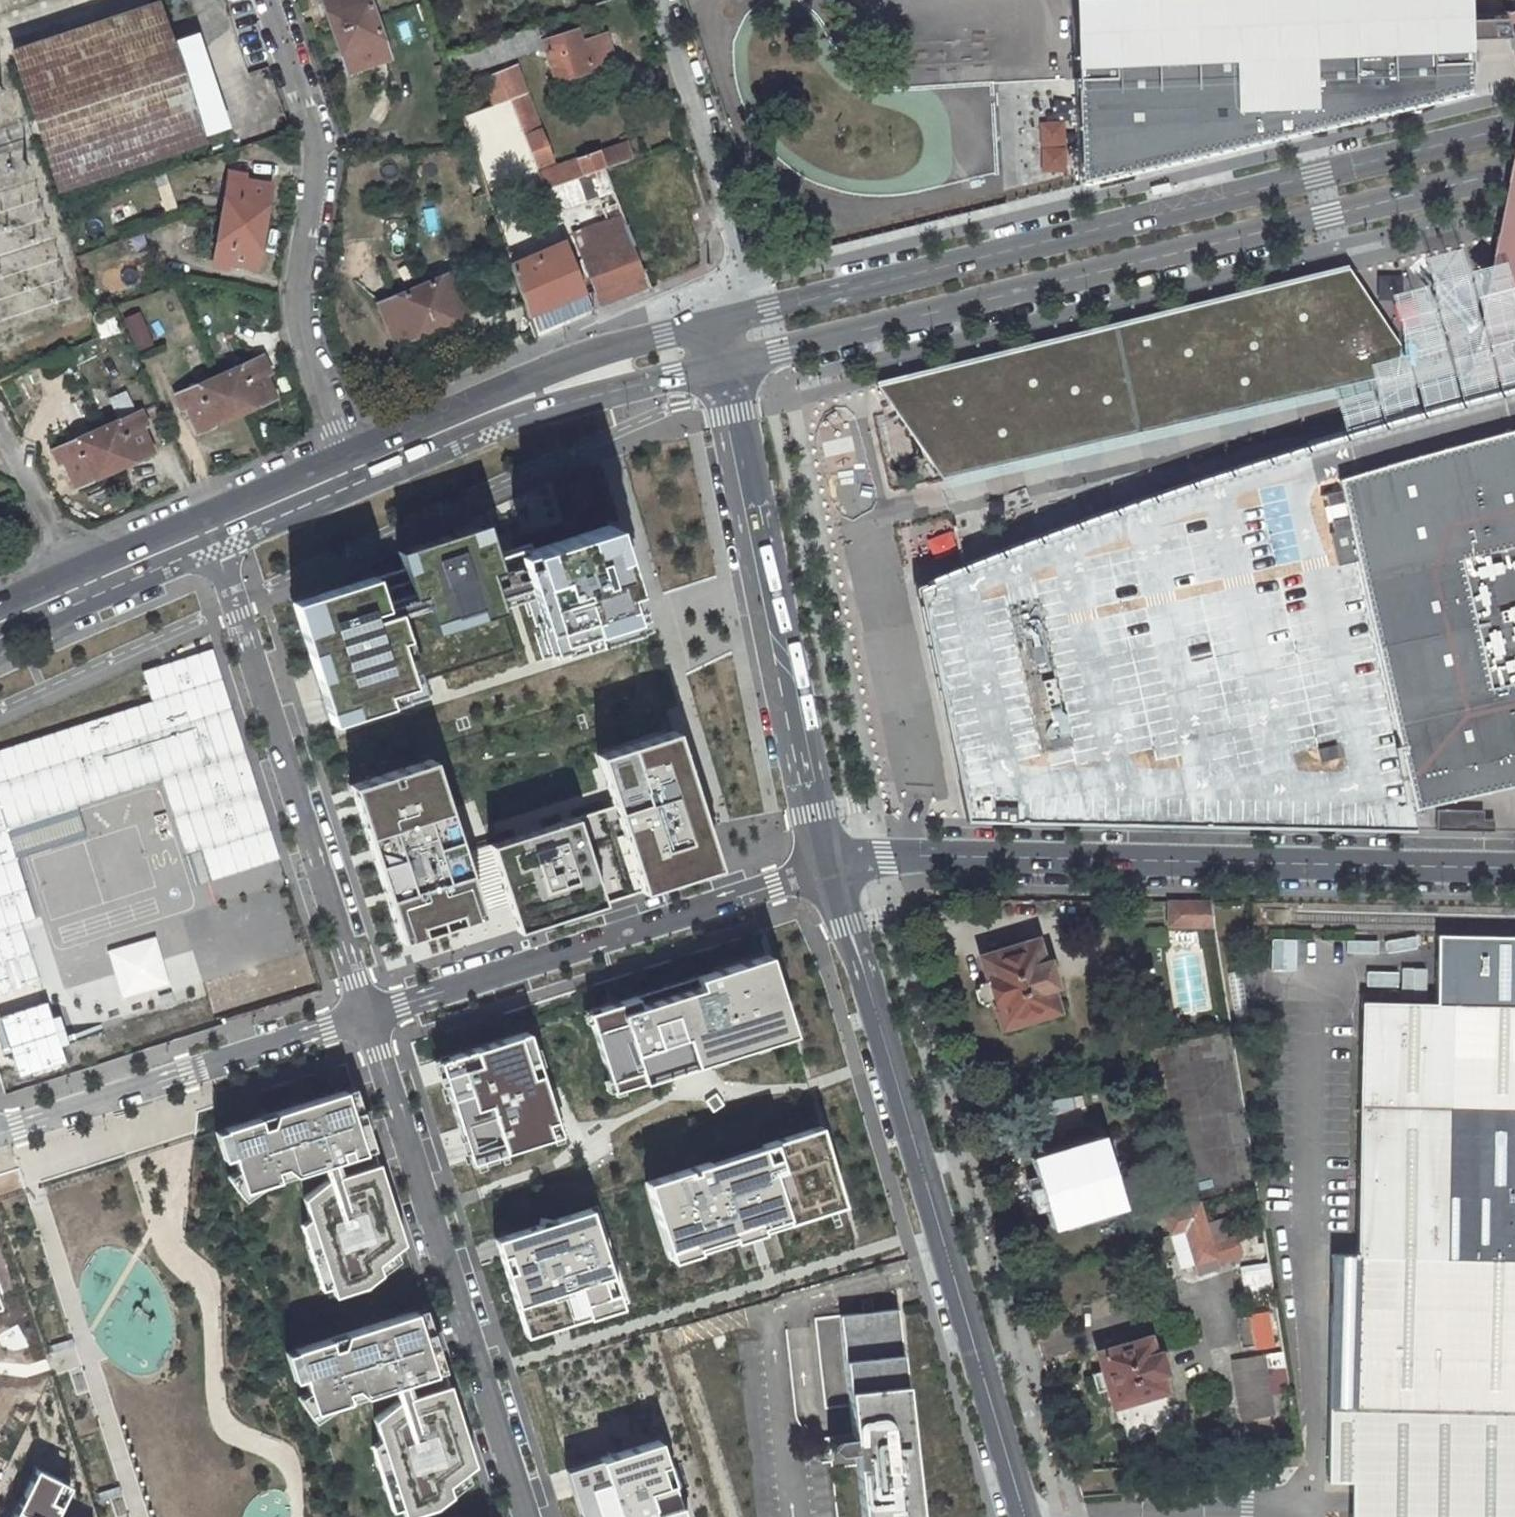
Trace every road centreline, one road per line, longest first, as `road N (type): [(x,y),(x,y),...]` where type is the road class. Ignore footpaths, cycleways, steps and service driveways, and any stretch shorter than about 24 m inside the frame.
road 1 (secondary): [(1514,148),(730,340)]
road 2 (unclassified): [(835,875),(914,863),(1514,873)]
road 3 (unclassified): [(1024,1516),(835,875)]
road 4 (unclassified): [(835,875),(730,340)]
road 5 (residential): [(363,1019),(526,1516)]
road 6 (residential): [(210,534),(363,1019)]
road 7 (residential): [(835,875),(363,1019)]
road 8 (residential): [(271,0),(318,158),(303,300),(315,377),(357,467)]
road 9 (secondary): [(730,340),(513,402),(357,467)]
road 10 (residential): [(363,1019),(0,1132)]
road 11 (residential): [(654,0),(745,264),(730,340)]
road 12 (secondary): [(210,534),(0,624)]
road 13 (secondary): [(357,467),(210,534)]

